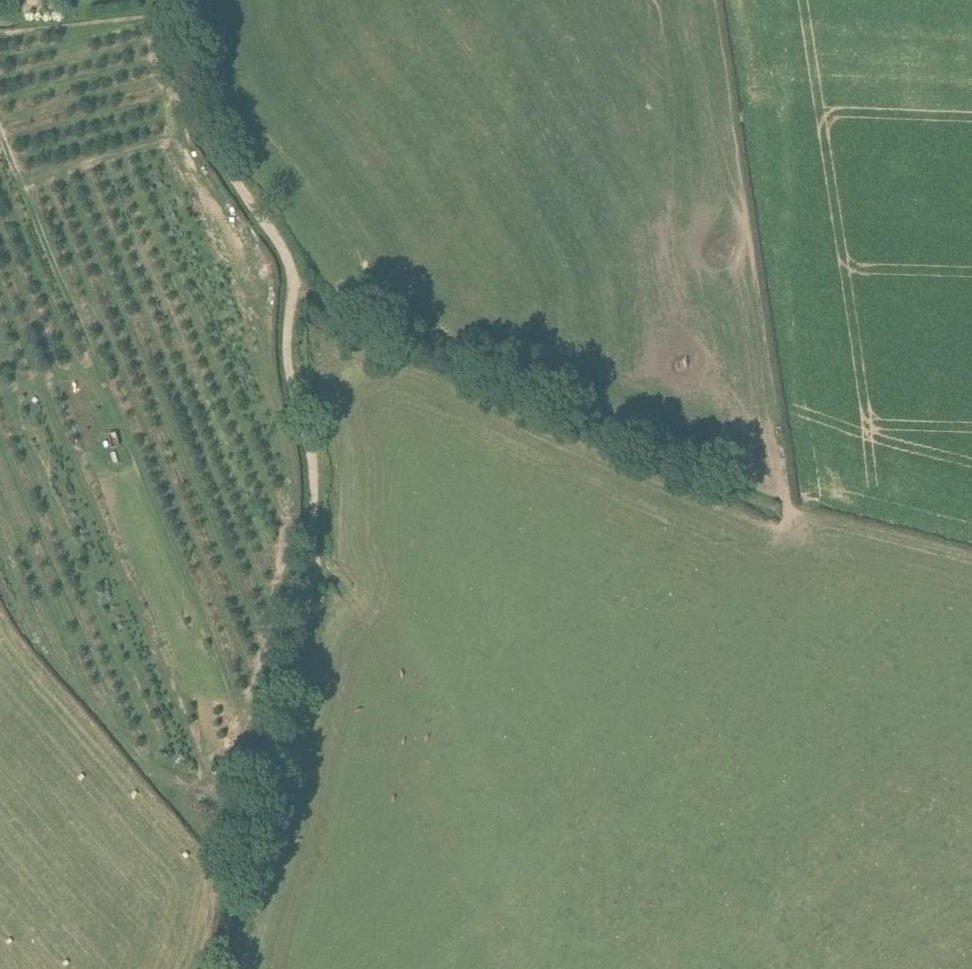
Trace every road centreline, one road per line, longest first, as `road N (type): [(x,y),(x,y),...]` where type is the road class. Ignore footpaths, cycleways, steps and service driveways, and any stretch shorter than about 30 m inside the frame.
road 1 (track): [(214,968),(311,566),(312,459),(289,358),(293,286)]
road 2 (track): [(293,286),(275,235),(199,117),(181,58)]

